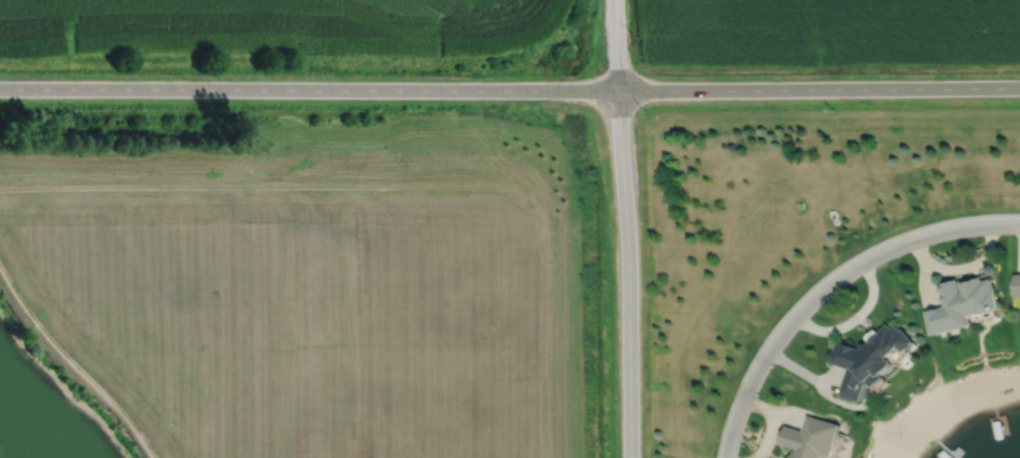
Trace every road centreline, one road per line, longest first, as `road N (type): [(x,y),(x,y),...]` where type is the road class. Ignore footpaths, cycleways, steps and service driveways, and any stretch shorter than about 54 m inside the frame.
road 1 (tertiary): [(0,89),(1019,88)]
road 2 (residential): [(630,457),(619,91)]
road 3 (residential): [(885,251),(843,275),(785,329),(747,389),(727,457)]
road 4 (track): [(151,457),(0,265)]
road 5 (residential): [(1019,224),(953,230),(885,251)]

